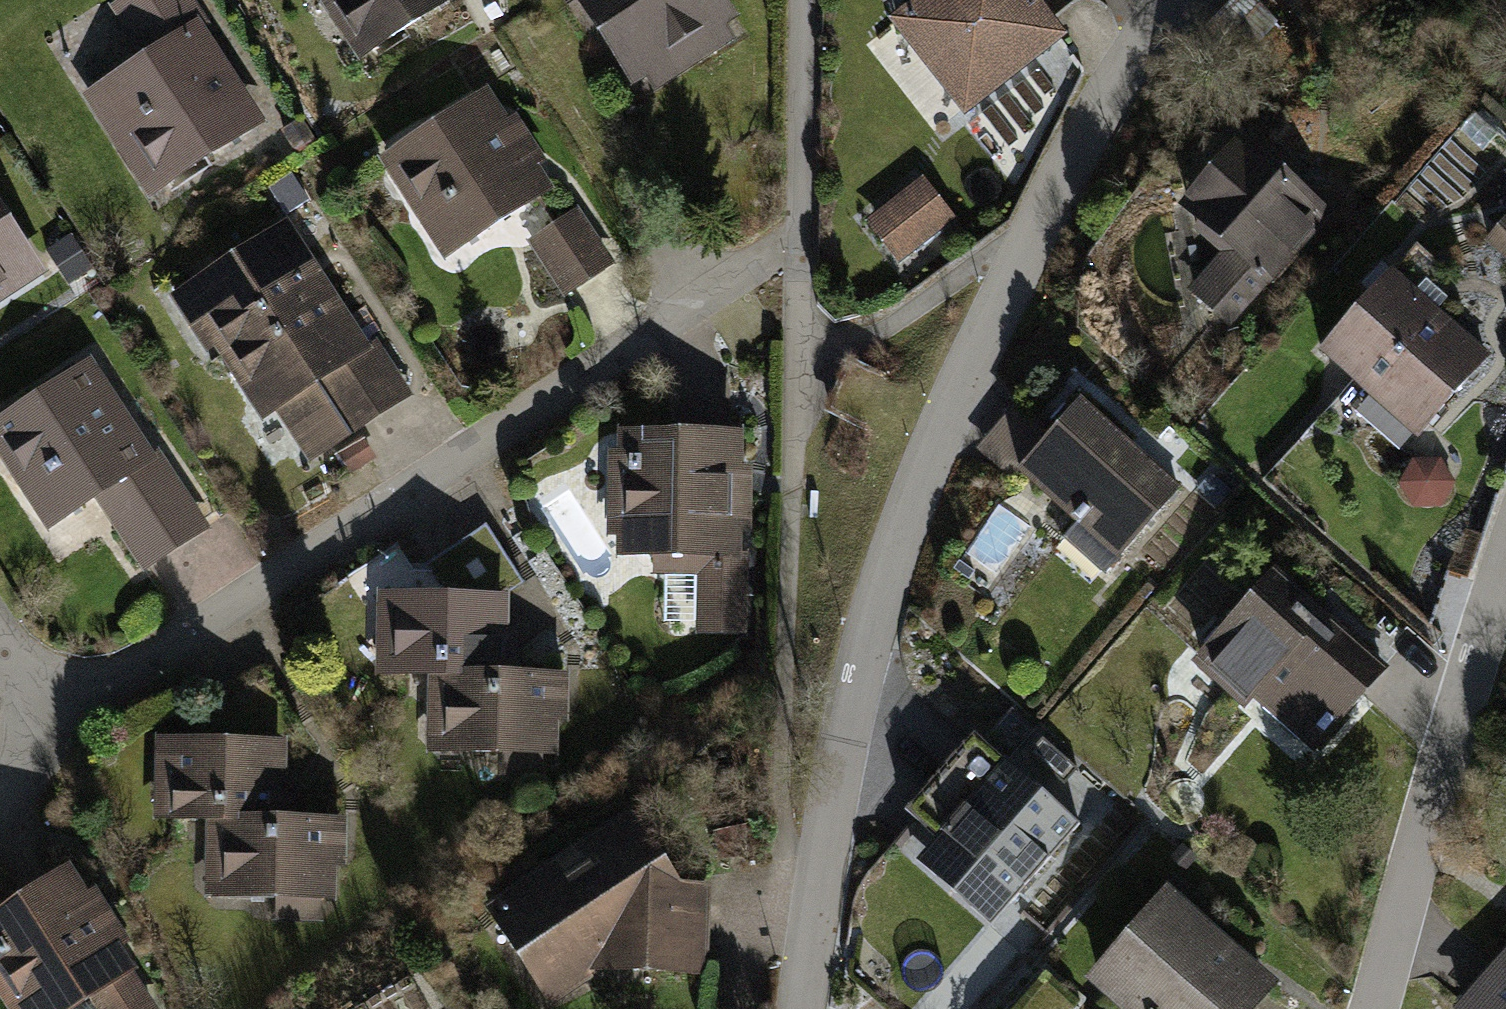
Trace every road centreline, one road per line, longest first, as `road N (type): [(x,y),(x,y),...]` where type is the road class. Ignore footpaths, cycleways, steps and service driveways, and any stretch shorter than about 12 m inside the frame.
road 1 (residential): [(802,1008),(848,721),(903,522),(1032,240),(1092,125),(1172,0)]
road 2 (residential): [(39,715),(129,670),(799,237)]
road 3 (residential): [(1373,1008),(1505,564)]
road 4 (track): [(804,0),(799,368)]

